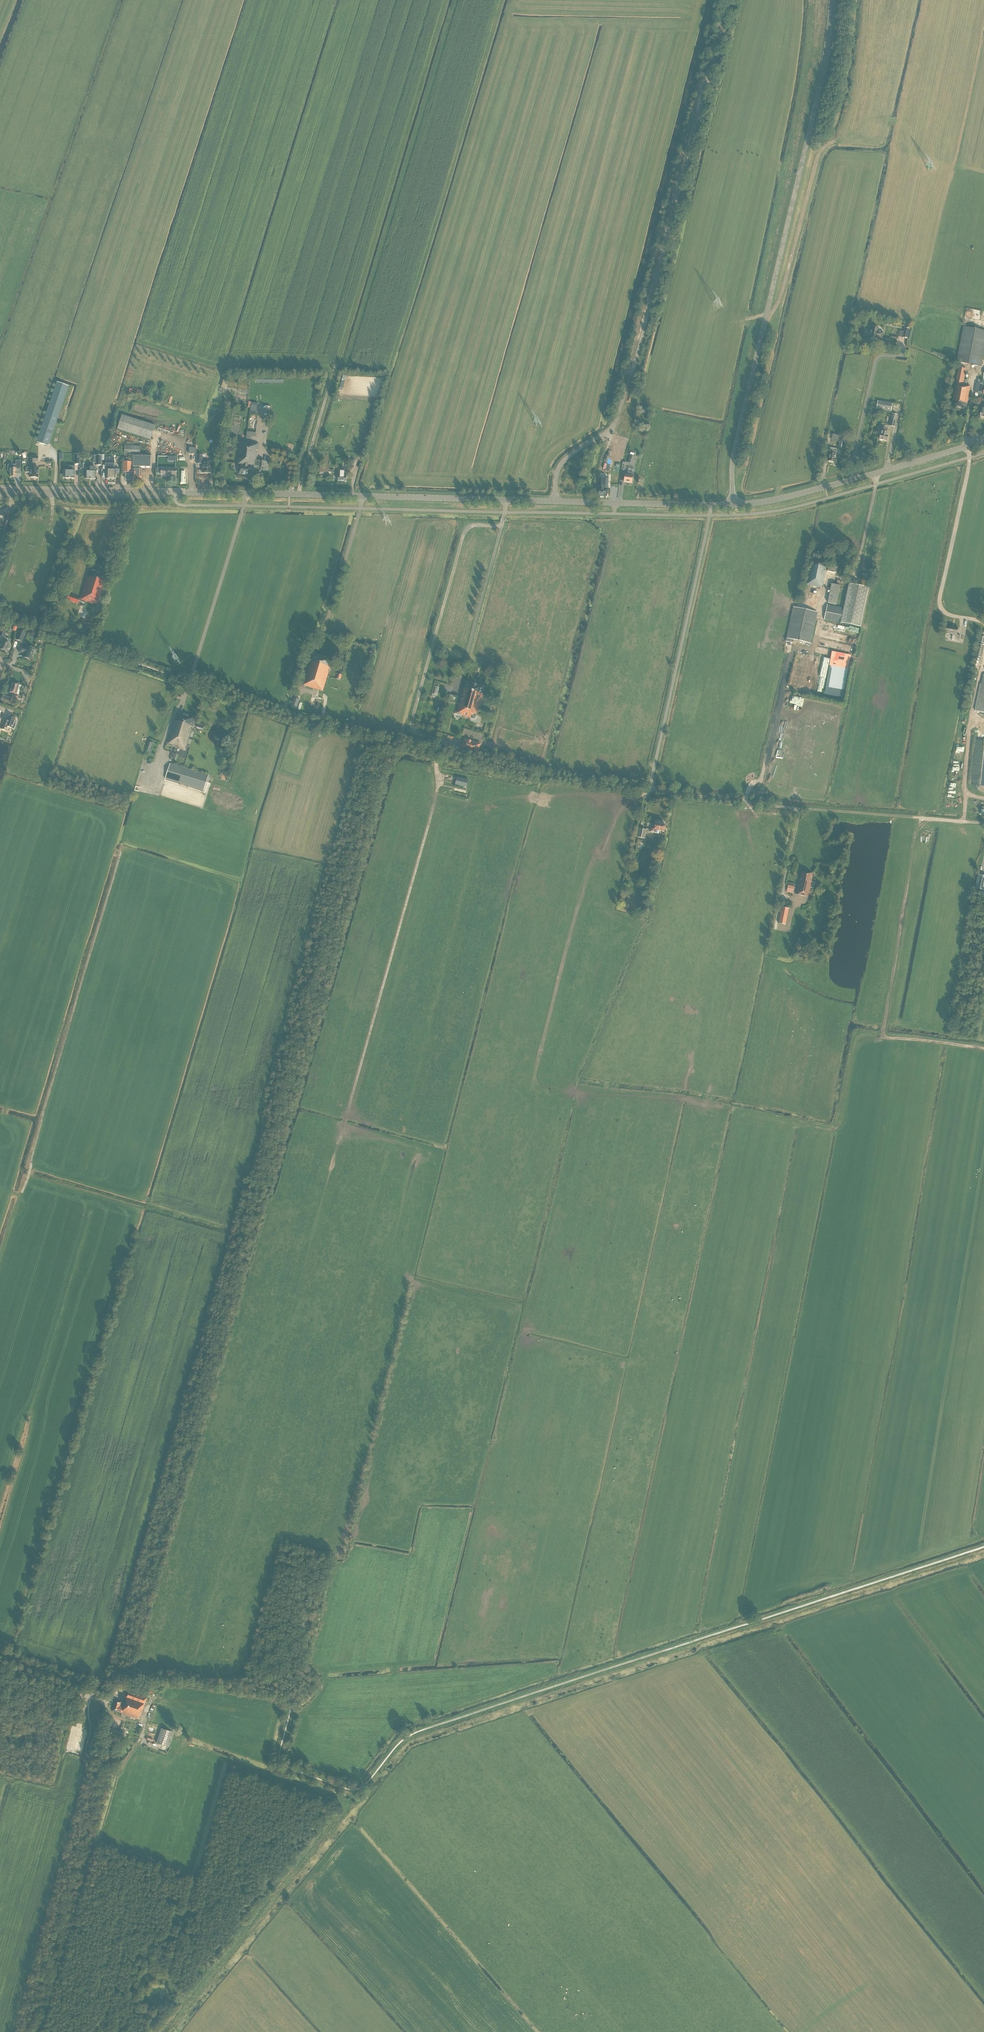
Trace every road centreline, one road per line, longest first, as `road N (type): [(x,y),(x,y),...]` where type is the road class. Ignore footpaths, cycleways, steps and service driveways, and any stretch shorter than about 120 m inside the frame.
road 1 (unclassified): [(555,501),(561,465),(613,424),(727,0)]
road 2 (unclassified): [(733,505),(733,457),(833,0)]
road 3 (unclassified): [(799,809),(654,790),(651,781),(712,506)]
road 4 (track): [(440,740),(436,793),(340,1137)]
road 5 (tertiary): [(184,493),(555,501)]
road 6 (tertiary): [(733,505),(983,442)]
road 7 (track): [(983,625),(943,613),(939,600),(967,447)]
road 8 (track): [(799,809),(983,825)]
road 9 (tertiary): [(184,493),(0,490)]
road 10 (tertiary): [(555,501),(712,506)]

